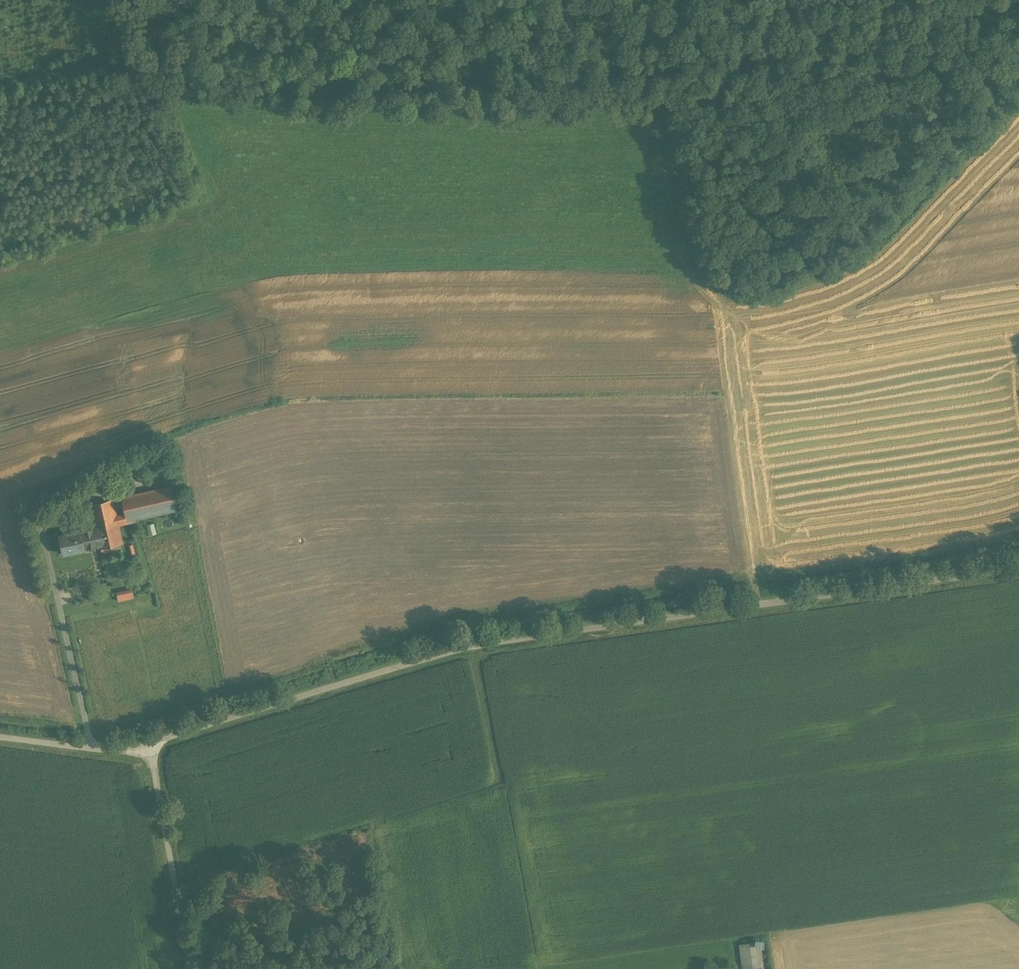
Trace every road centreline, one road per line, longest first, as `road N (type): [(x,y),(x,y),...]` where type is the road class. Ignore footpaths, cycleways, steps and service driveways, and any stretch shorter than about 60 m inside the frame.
road 1 (unclassified): [(1018,566),(475,644),(148,744)]
road 2 (unclassified): [(148,744),(191,968)]
road 3 (unclassified): [(148,744),(86,747),(0,736)]

